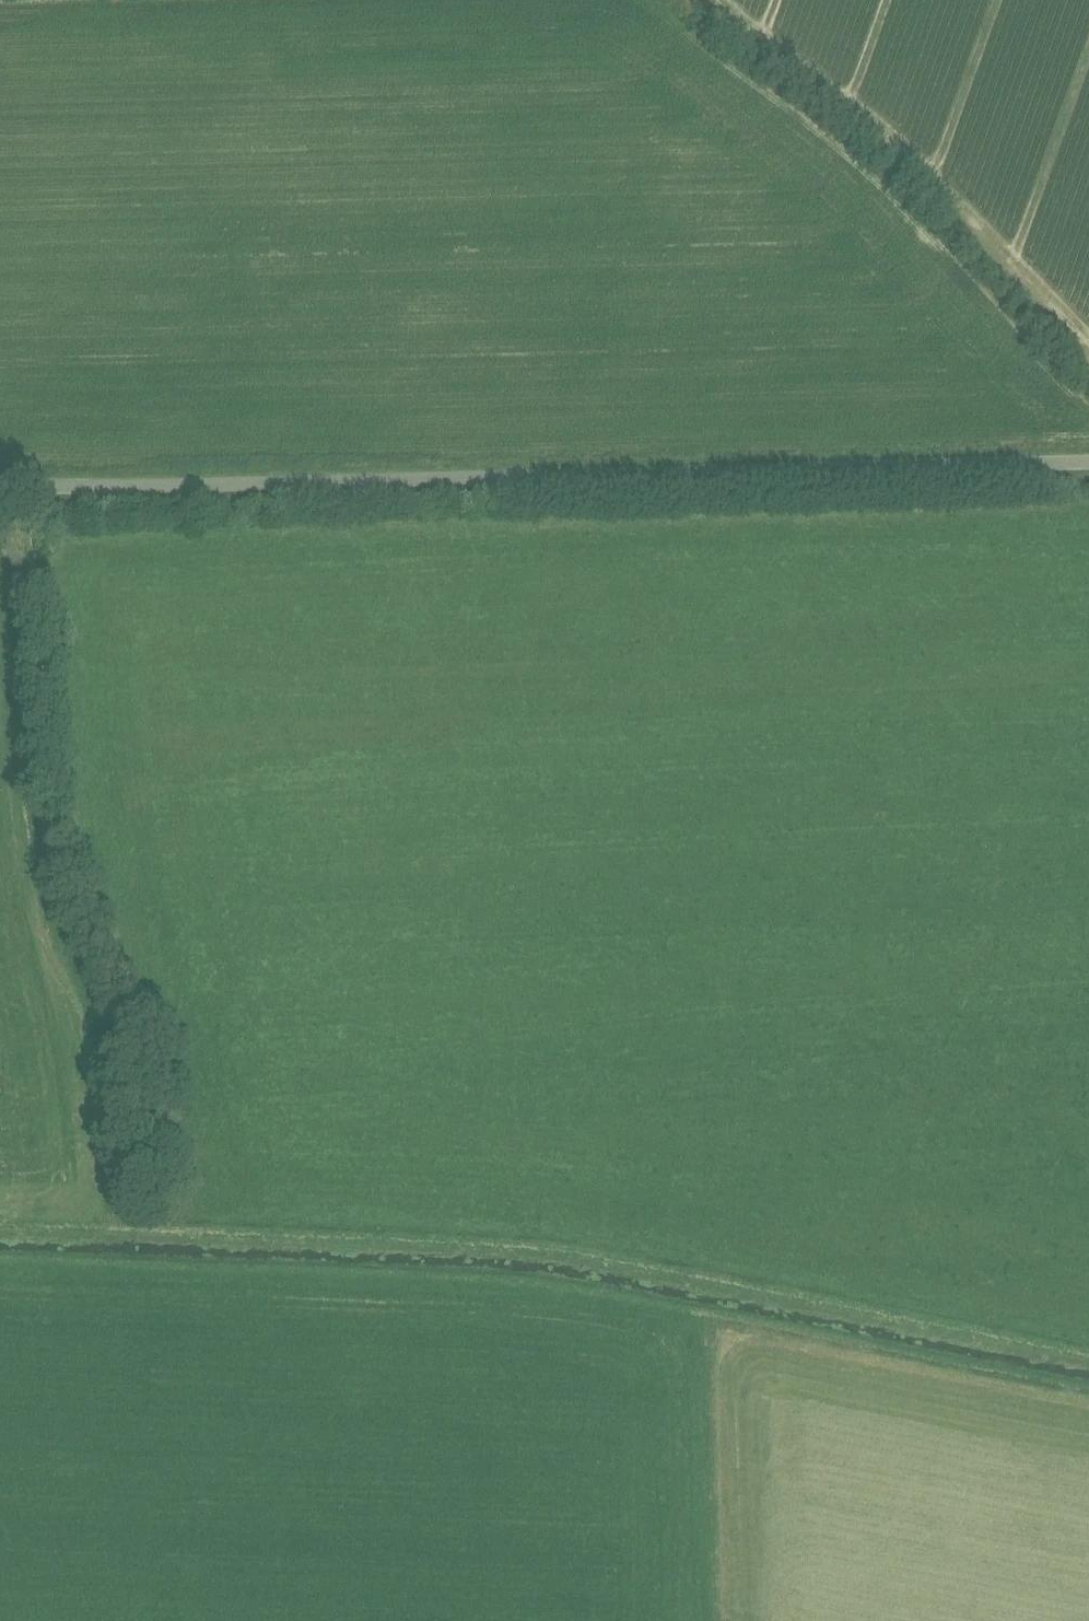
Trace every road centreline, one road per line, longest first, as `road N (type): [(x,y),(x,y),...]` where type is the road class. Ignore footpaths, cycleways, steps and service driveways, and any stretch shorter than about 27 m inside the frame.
road 1 (unclassified): [(1088,460),(0,483)]
road 2 (track): [(1088,334),(949,191),(699,0)]

